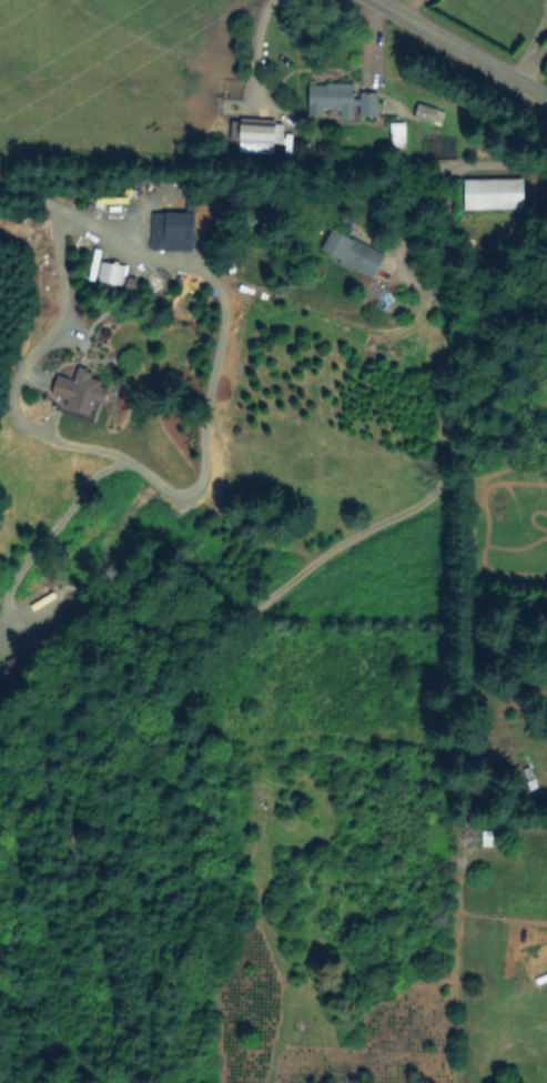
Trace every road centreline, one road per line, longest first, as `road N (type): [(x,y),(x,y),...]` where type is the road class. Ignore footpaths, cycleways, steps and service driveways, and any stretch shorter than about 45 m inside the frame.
road 1 (tertiary): [(379,0),(546,97)]

